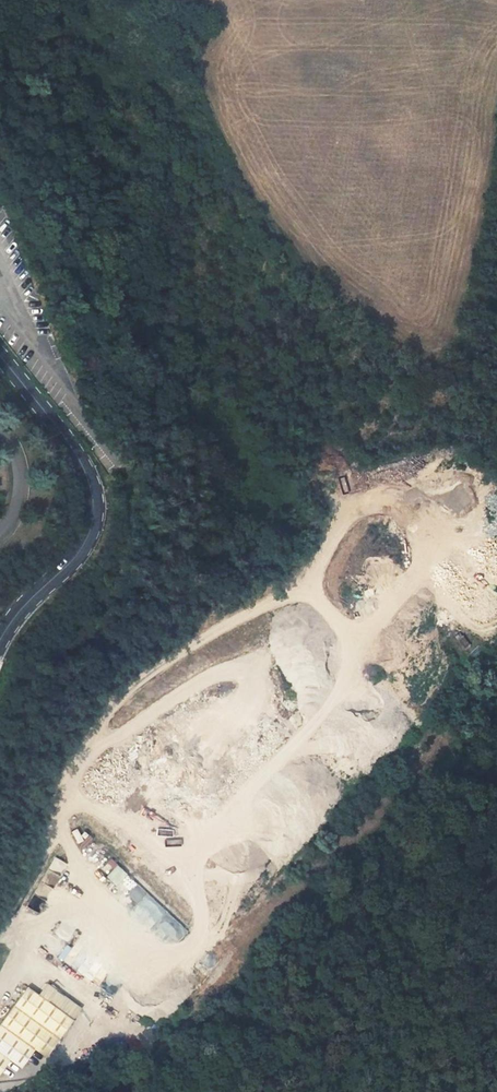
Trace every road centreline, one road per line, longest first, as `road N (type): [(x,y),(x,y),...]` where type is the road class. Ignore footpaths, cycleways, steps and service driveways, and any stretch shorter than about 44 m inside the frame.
road 1 (track): [(20,904),(97,736),(170,659),(277,600),(302,599),(346,626),(390,637)]
road 2 (primary): [(0,357),(85,465),(96,498),(83,548),(25,602),(0,643)]

